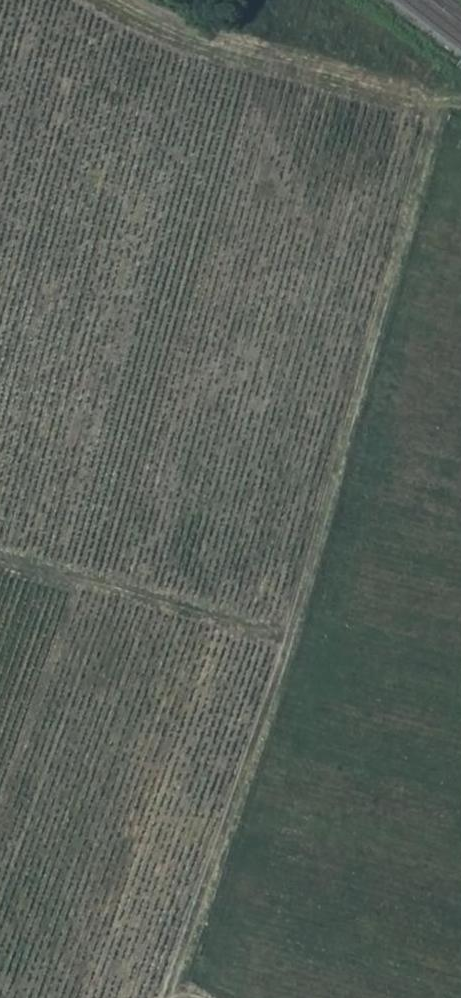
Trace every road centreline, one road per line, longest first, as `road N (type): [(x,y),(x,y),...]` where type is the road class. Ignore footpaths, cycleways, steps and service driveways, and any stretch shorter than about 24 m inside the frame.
road 1 (track): [(318,0),(441,101),(287,641),(160,997)]
road 2 (track): [(287,641),(0,565)]
road 3 (track): [(105,0),(242,58),(264,0)]

